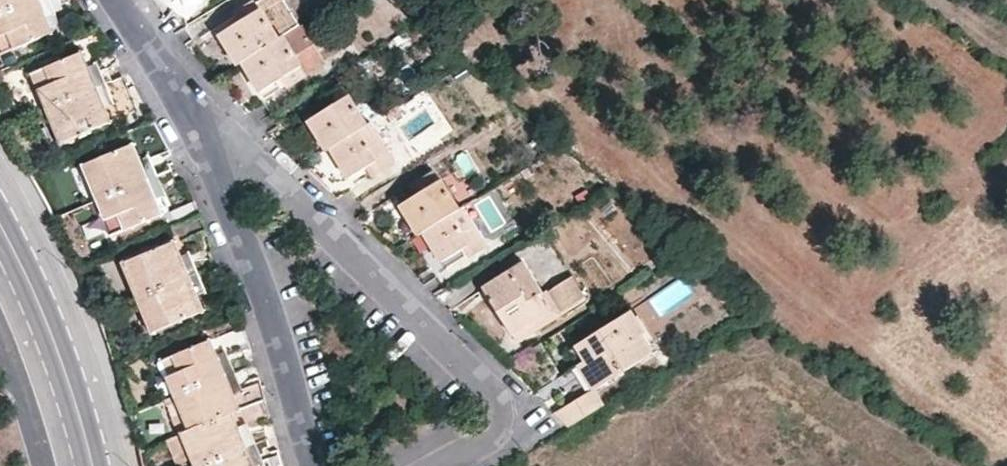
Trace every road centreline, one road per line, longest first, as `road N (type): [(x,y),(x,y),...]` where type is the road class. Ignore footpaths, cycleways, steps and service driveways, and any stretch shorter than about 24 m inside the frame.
road 1 (residential): [(199,118),(504,412),(495,442),(450,465)]
road 2 (residential): [(199,118),(314,465)]
road 3 (secondary): [(0,223),(53,334),(93,465)]
road 4 (residential): [(118,0),(199,118)]

